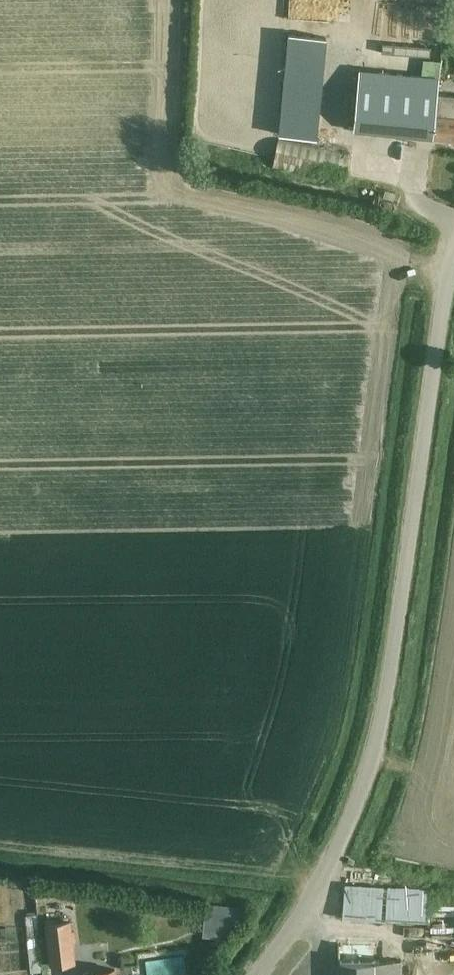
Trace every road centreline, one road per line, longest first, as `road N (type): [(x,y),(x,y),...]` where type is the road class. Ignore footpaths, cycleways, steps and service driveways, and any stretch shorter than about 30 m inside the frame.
road 1 (unclassified): [(260,974),(322,871),(385,726),(453,263)]

